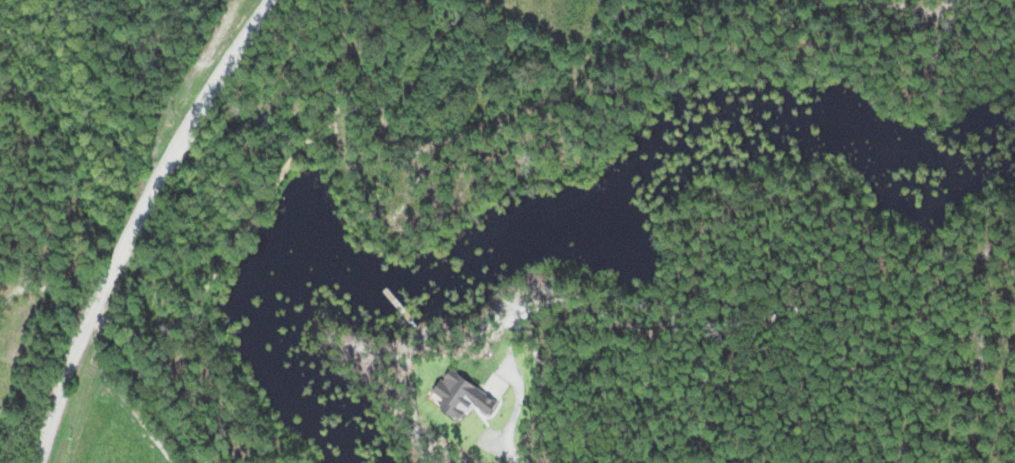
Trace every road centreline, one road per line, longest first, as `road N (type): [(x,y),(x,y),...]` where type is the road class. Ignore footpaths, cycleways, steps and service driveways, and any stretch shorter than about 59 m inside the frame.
road 1 (residential): [(38,462),(97,297),(272,0)]
road 2 (residential): [(209,462),(120,330),(24,282),(0,286)]

